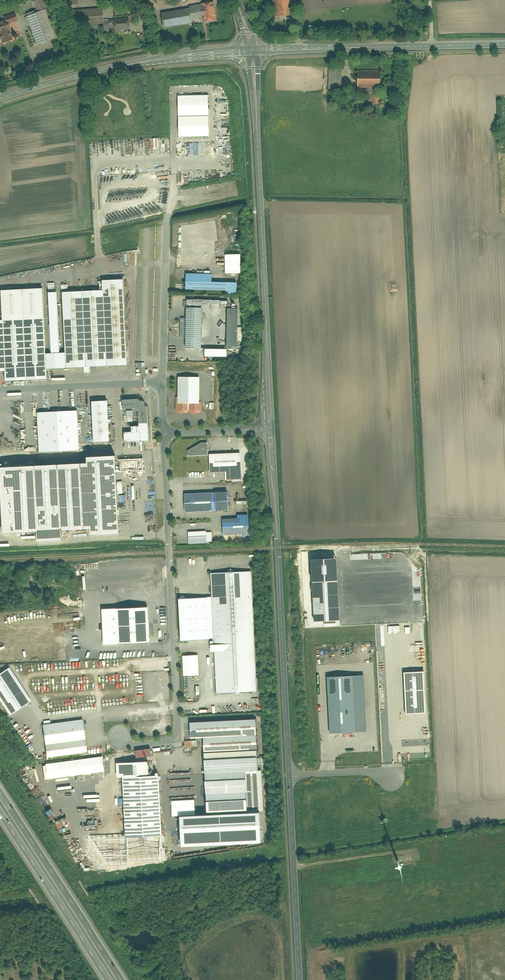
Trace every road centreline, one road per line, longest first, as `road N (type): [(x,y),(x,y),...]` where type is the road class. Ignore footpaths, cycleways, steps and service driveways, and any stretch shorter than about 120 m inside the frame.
road 1 (unclassified): [(164,433),(178,738),(119,743)]
road 2 (tertiary): [(290,775),(271,426)]
road 3 (tertiary): [(271,426),(257,104)]
road 4 (secondary): [(504,44),(257,50)]
road 5 (motorway): [(121,979),(0,793)]
road 6 (tertiary): [(300,979),(290,775)]
road 7 (motorway): [(0,813),(109,979)]
road 8 (secondary): [(185,55),(0,98)]
road 9 (unclassified): [(167,219),(163,383)]
road 10 (unclassified): [(0,388),(163,383)]

